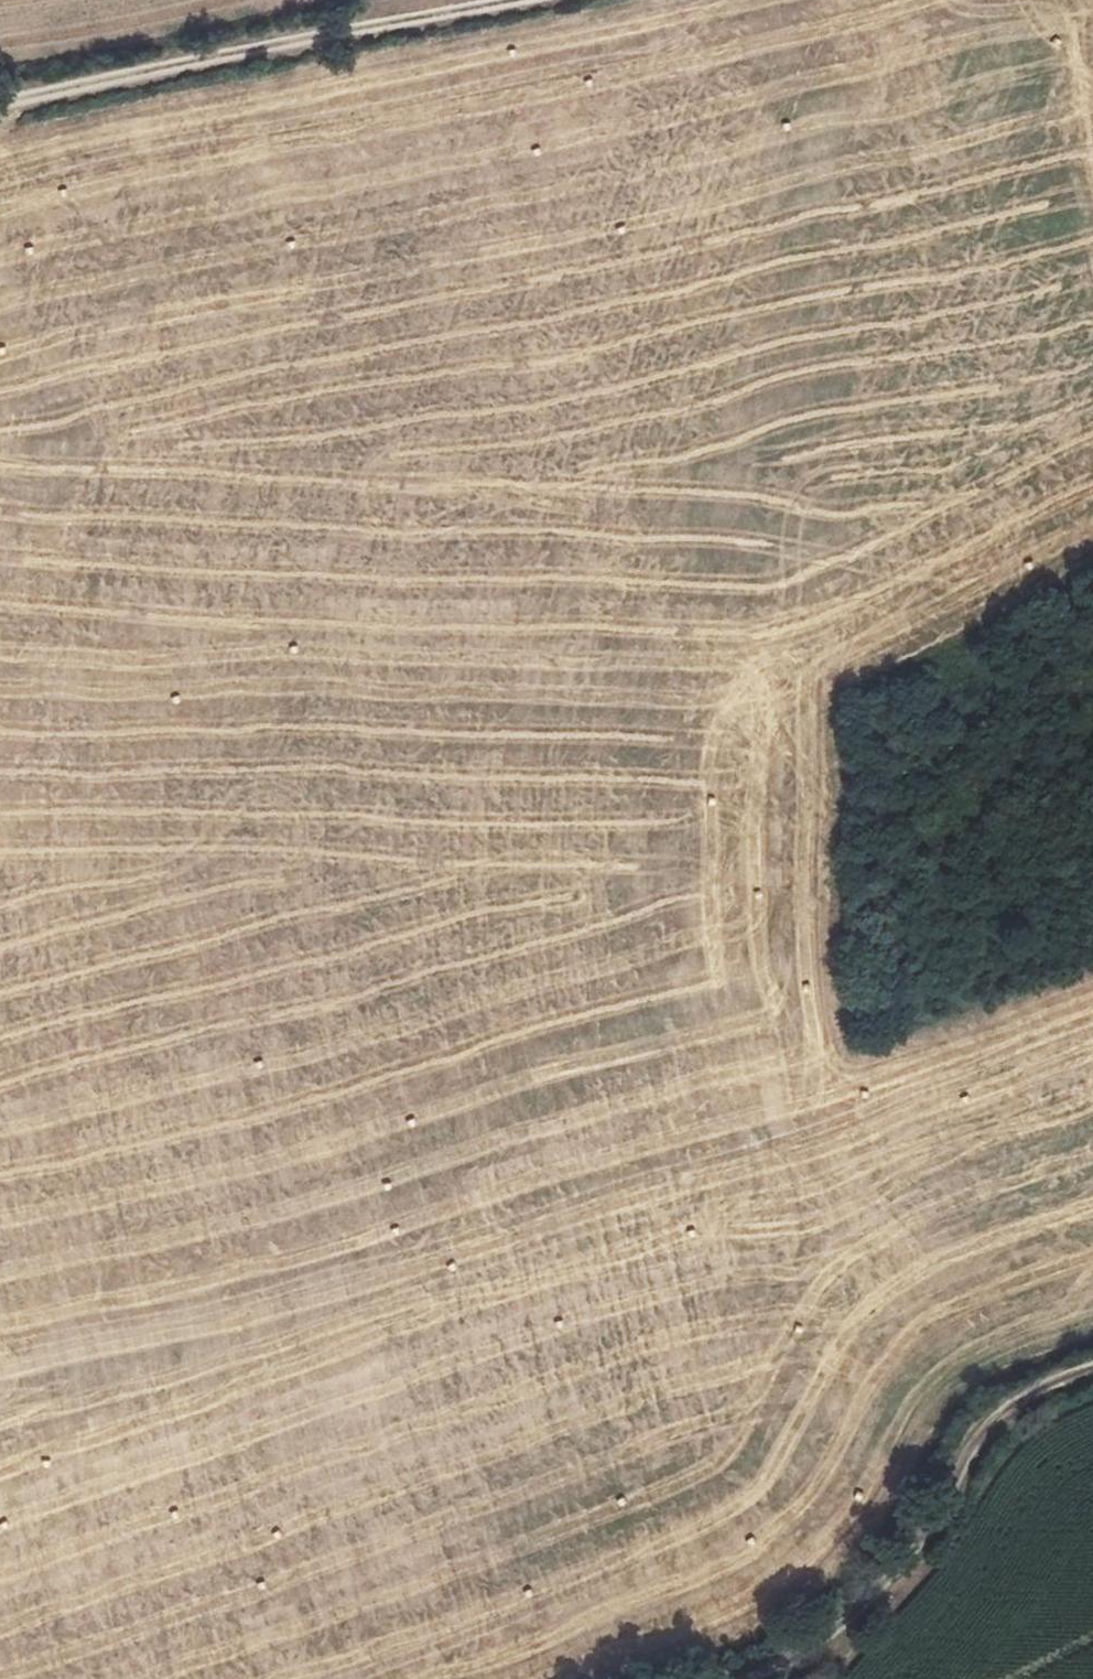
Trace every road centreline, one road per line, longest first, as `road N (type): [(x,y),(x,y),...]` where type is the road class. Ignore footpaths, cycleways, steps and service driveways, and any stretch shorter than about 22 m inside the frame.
road 1 (track): [(0,108),(500,0)]
road 2 (track): [(757,1678),(838,1626),(919,1544),(997,1409),(1092,1374)]

